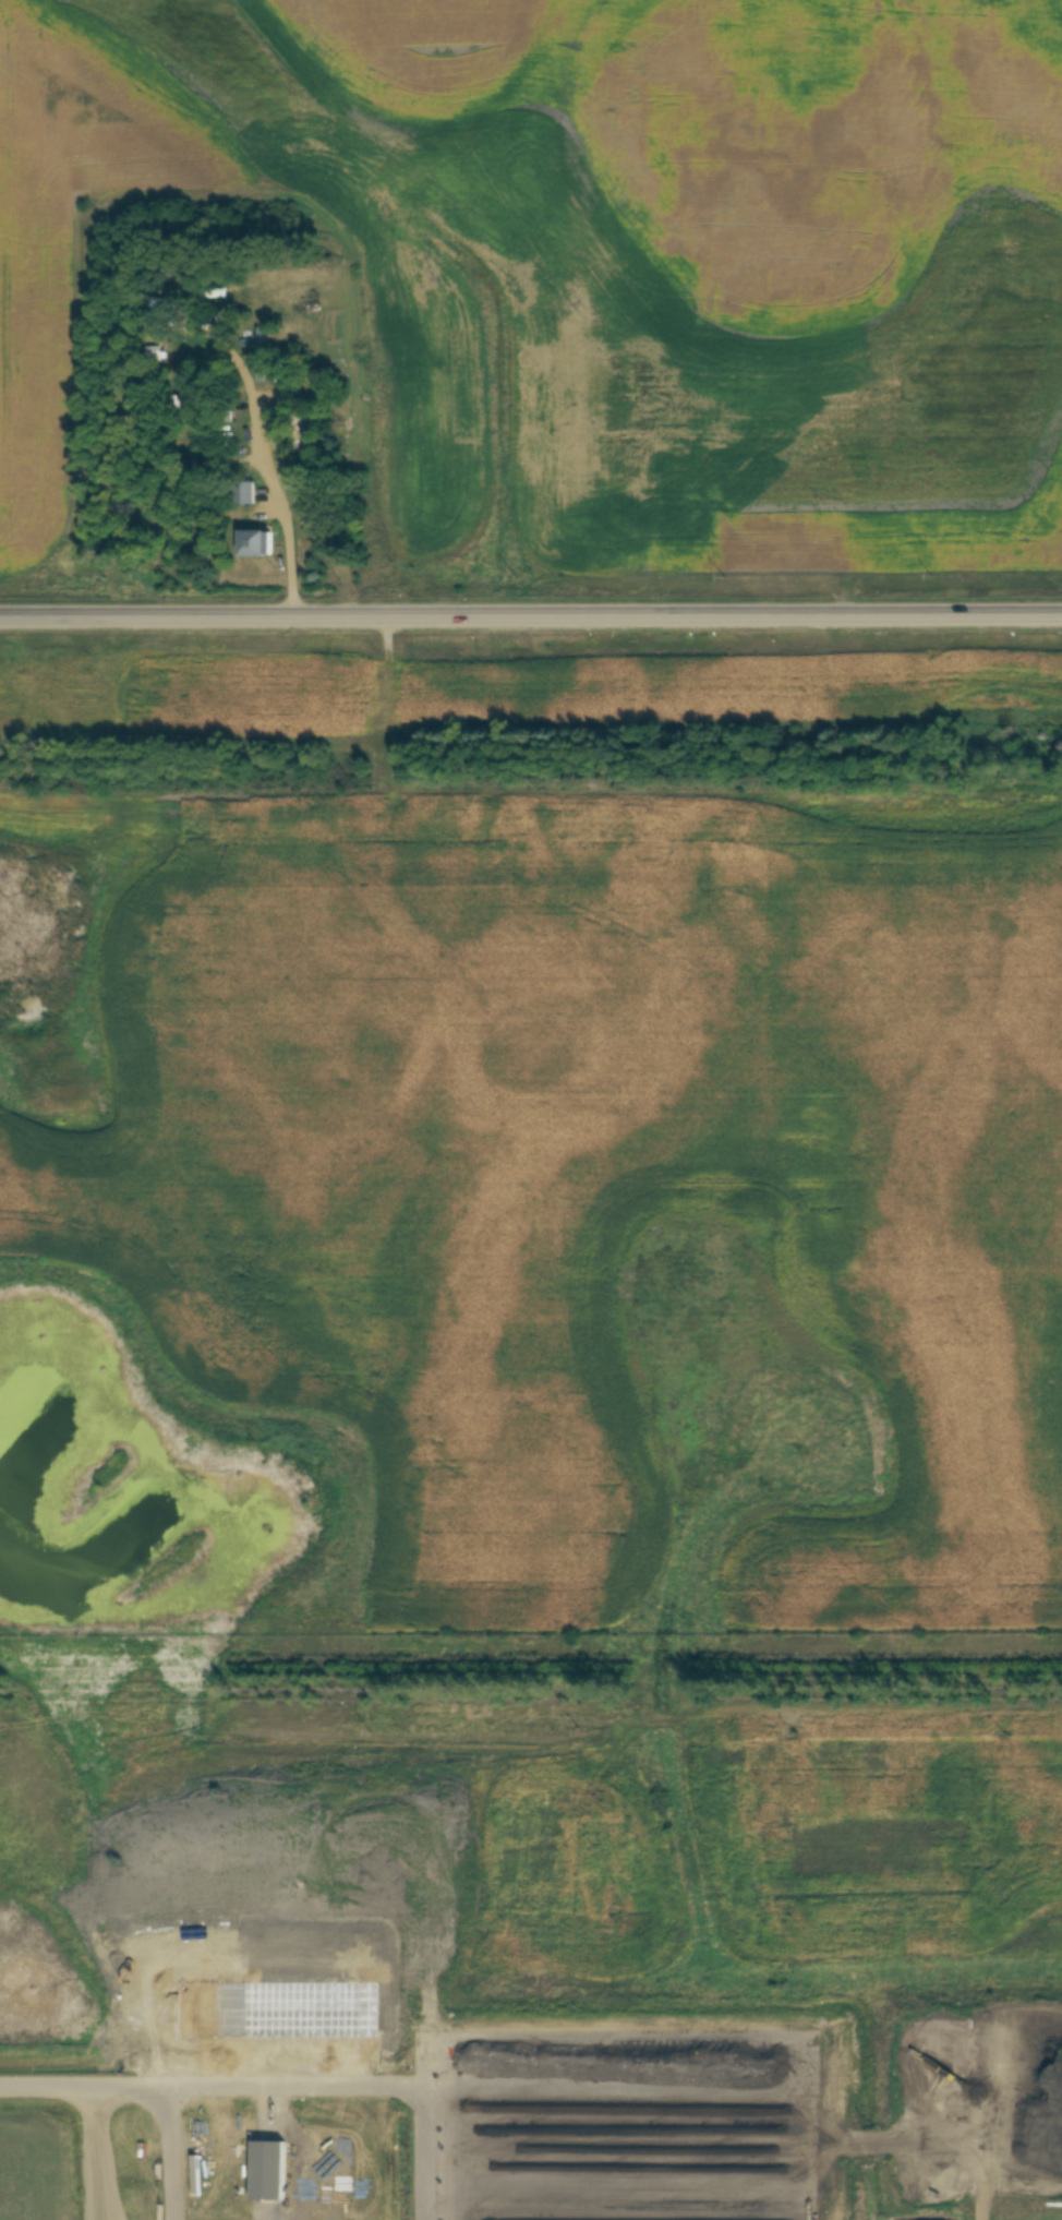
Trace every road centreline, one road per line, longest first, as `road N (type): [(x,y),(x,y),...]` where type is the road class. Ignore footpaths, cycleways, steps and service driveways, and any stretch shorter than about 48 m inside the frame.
road 1 (tertiary): [(1061,619),(0,617)]

